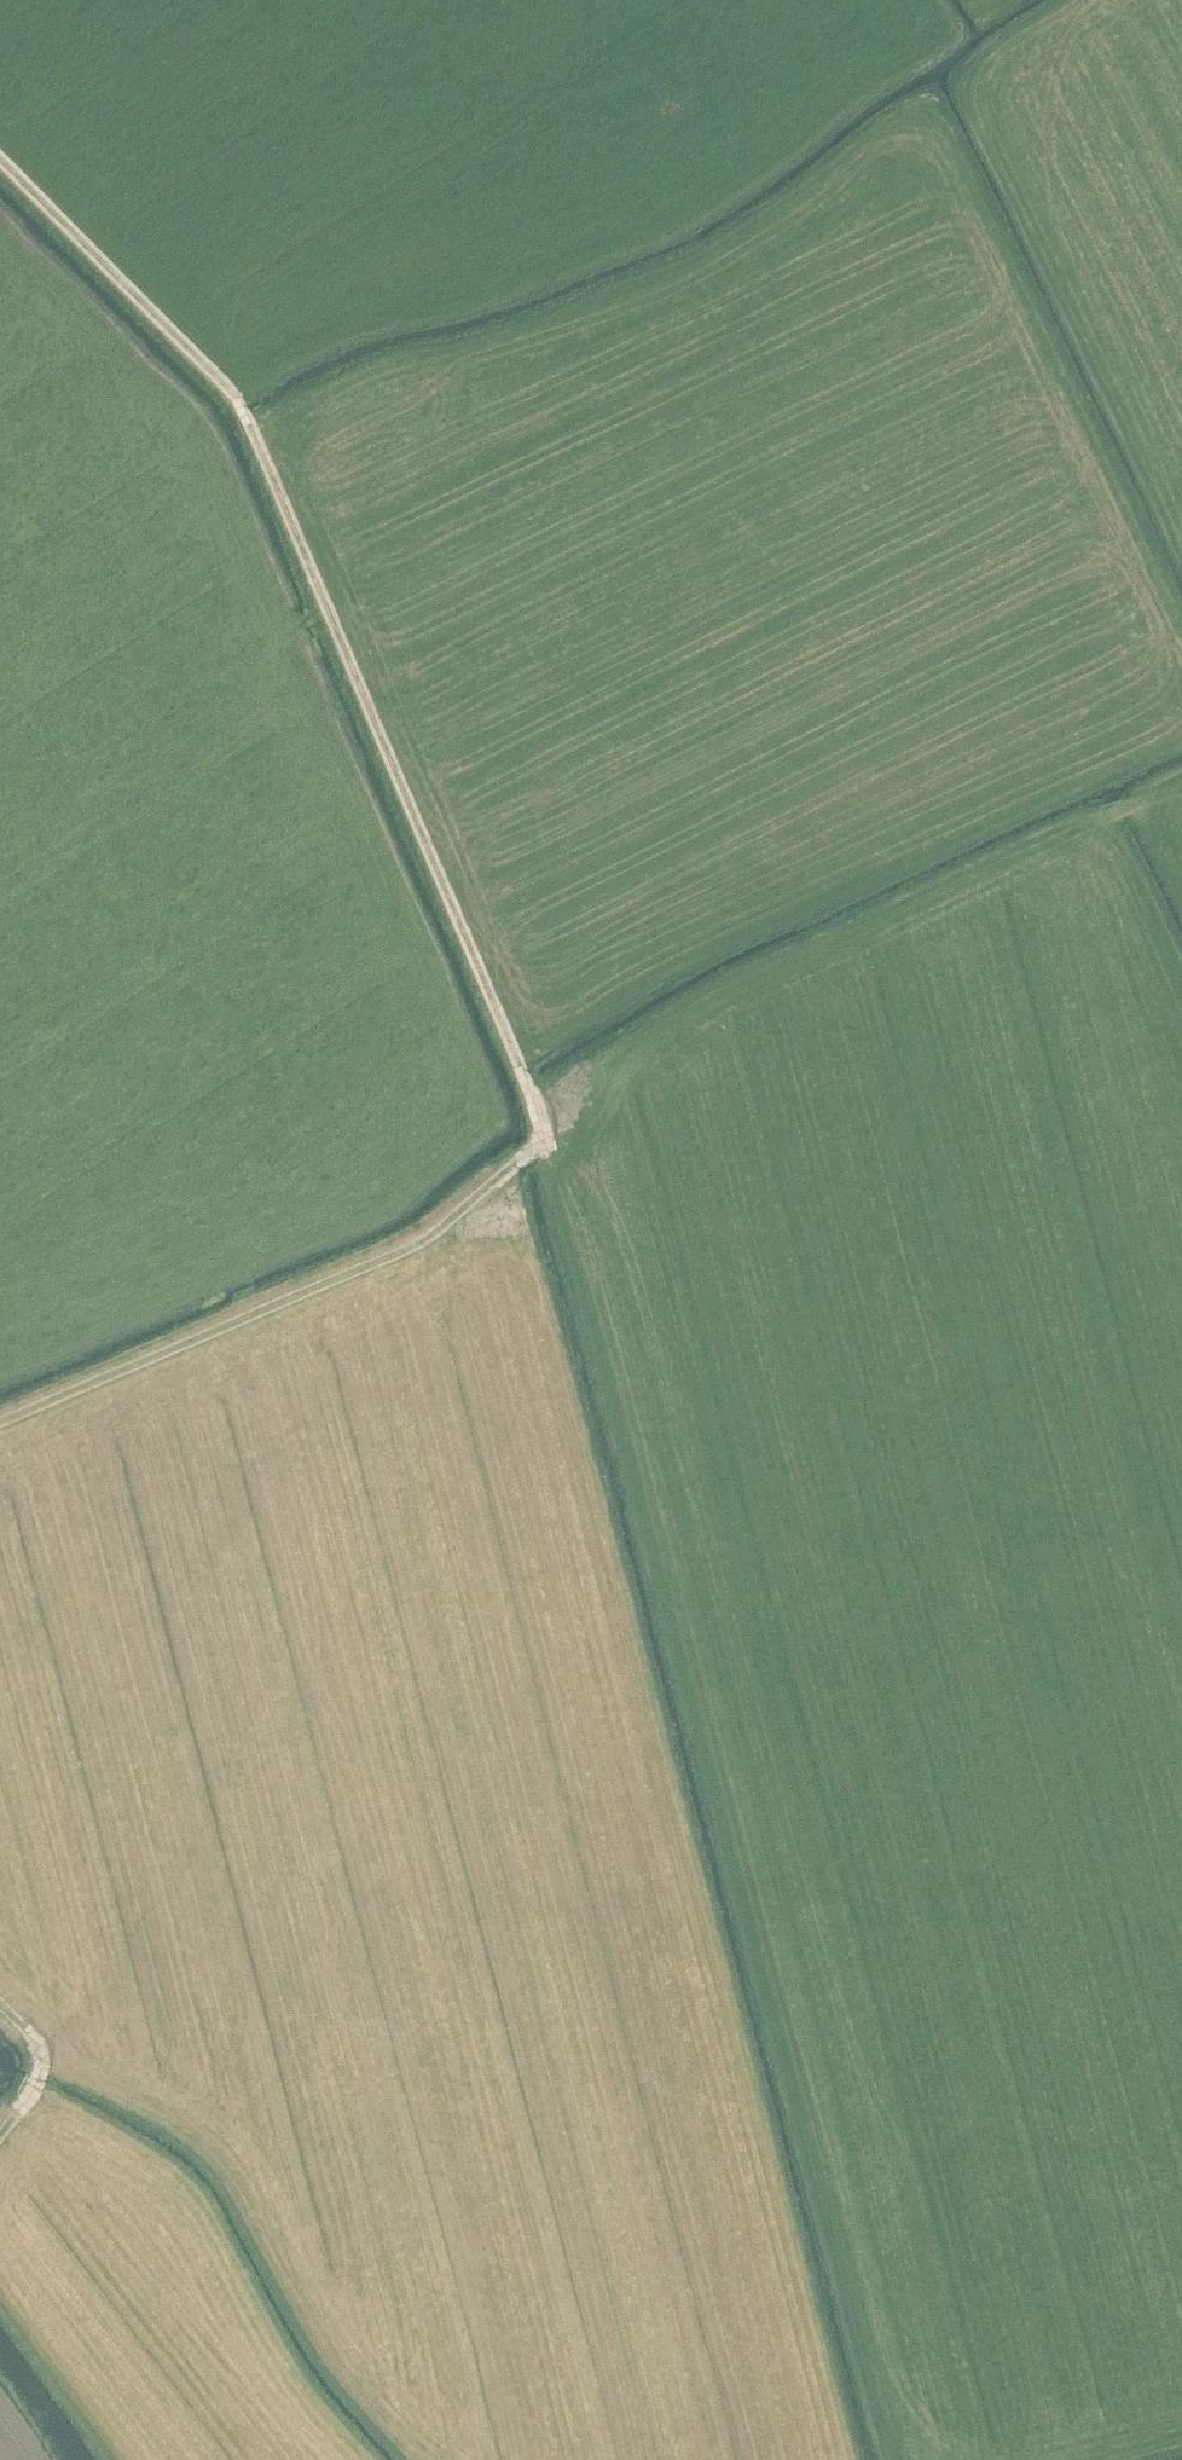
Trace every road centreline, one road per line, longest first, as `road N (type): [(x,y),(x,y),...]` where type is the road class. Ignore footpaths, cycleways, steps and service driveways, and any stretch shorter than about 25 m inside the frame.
road 1 (track): [(0,1419),(418,1241),(537,1147),(527,1081),(238,406),(0,162)]
road 2 (track): [(530,1106),(1181,774)]
road 3 (track): [(0,2135),(45,2064),(0,2002)]

